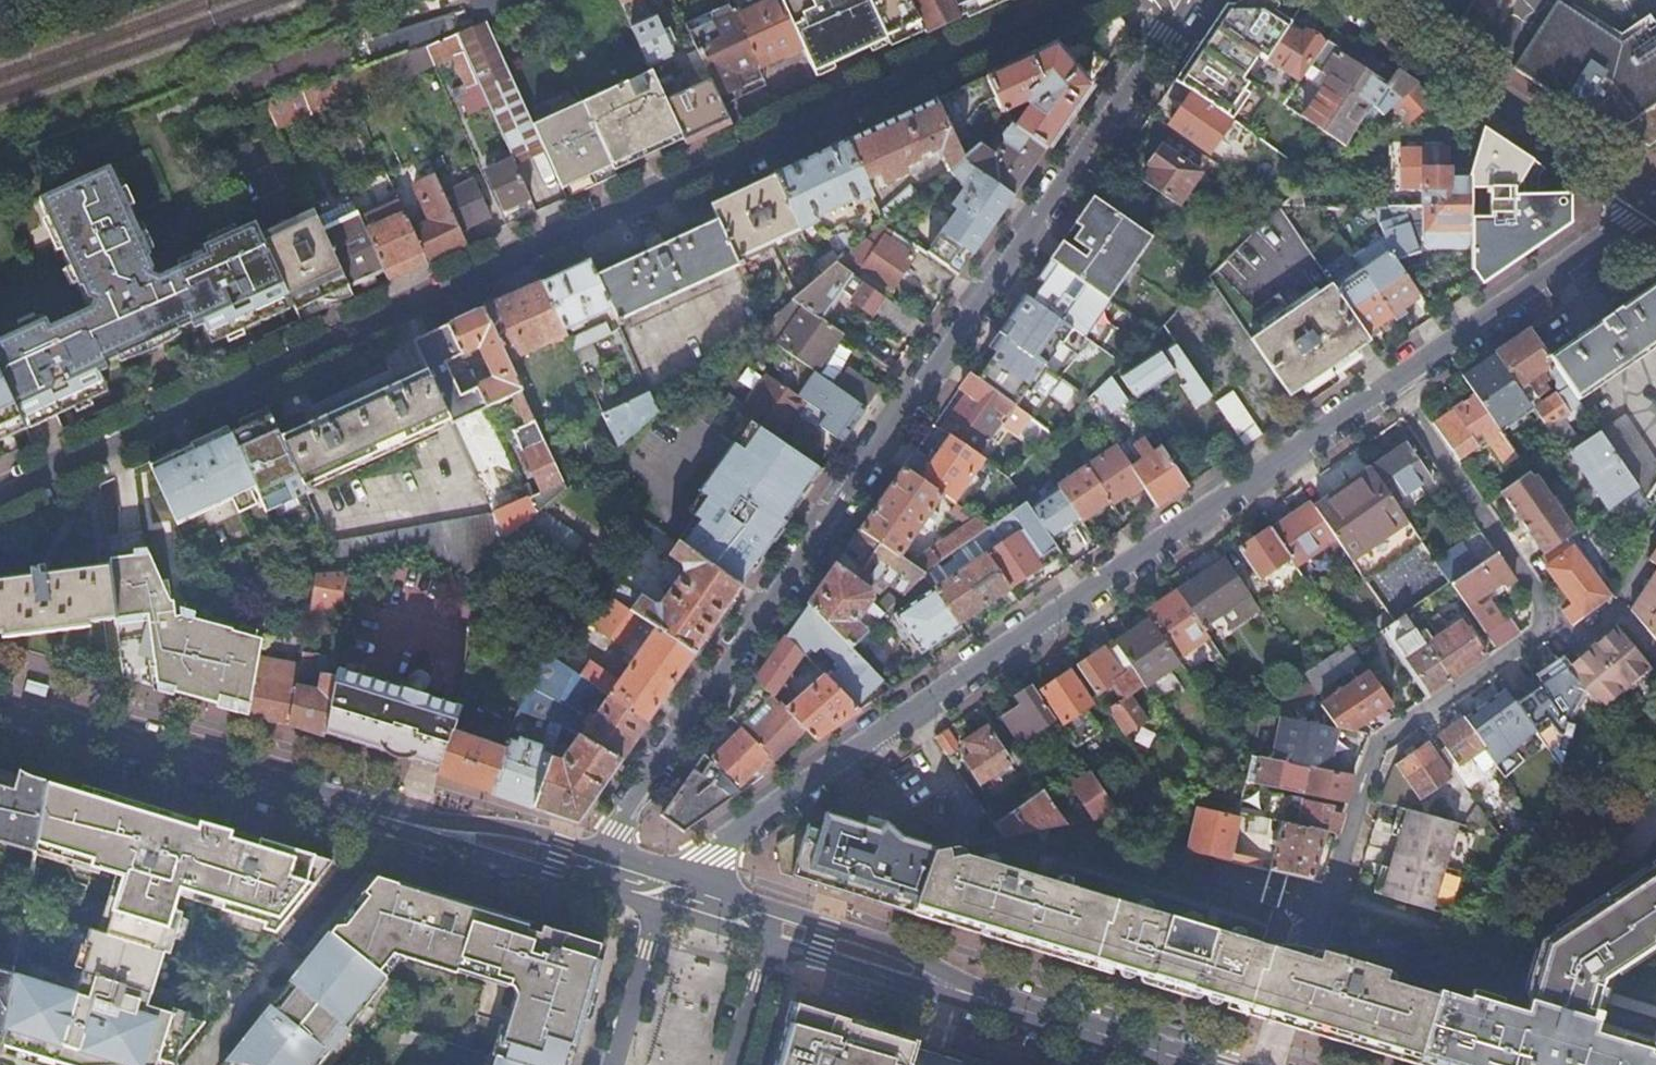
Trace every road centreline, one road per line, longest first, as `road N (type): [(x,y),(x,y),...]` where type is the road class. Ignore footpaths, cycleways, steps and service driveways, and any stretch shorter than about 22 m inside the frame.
road 1 (residential): [(1083,0),(0,494)]
road 2 (residential): [(605,852),(1165,34)]
road 3 (residential): [(728,841),(1391,385)]
road 4 (residential): [(1256,1064),(1379,743),(1555,623)]
road 5 (primary): [(381,816),(0,707)]
road 6 (residential): [(1655,203),(1345,0)]
road 7 (residential): [(1391,385),(1655,206)]
road 8 (primary): [(1219,1064),(941,976)]
road 9 (residential): [(1555,623),(1391,385)]
road 10 (primary): [(605,852),(538,831),(381,816)]
road 11 (primary): [(941,976),(739,895)]
road 12 (primary): [(381,816),(570,879)]
road 13 (residential): [(1655,522),(1609,613),(1571,645),(1555,623)]
road 14 (primary): [(773,942),(941,976)]
road 15 (residential): [(662,908),(614,1064)]
road 16 (residential): [(736,1064),(773,942)]

